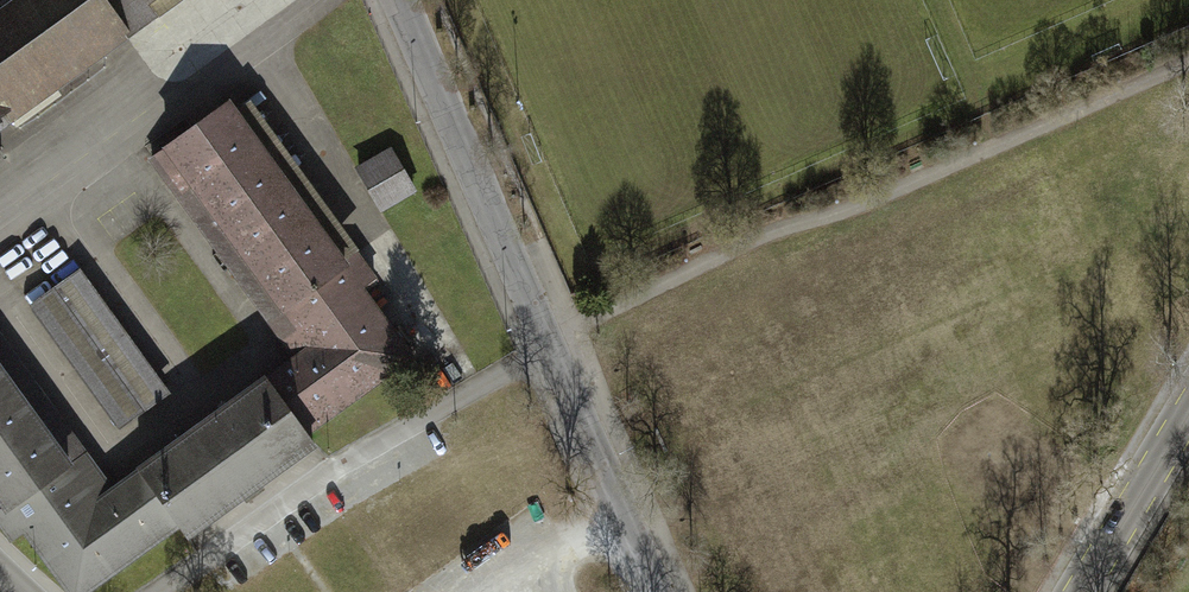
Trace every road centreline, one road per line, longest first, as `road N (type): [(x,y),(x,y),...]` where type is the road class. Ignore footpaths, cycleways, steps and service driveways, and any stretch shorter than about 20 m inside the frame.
road 1 (unclassified): [(668,591),(404,0)]
road 2 (tertiary): [(1081,591),(1188,414)]

